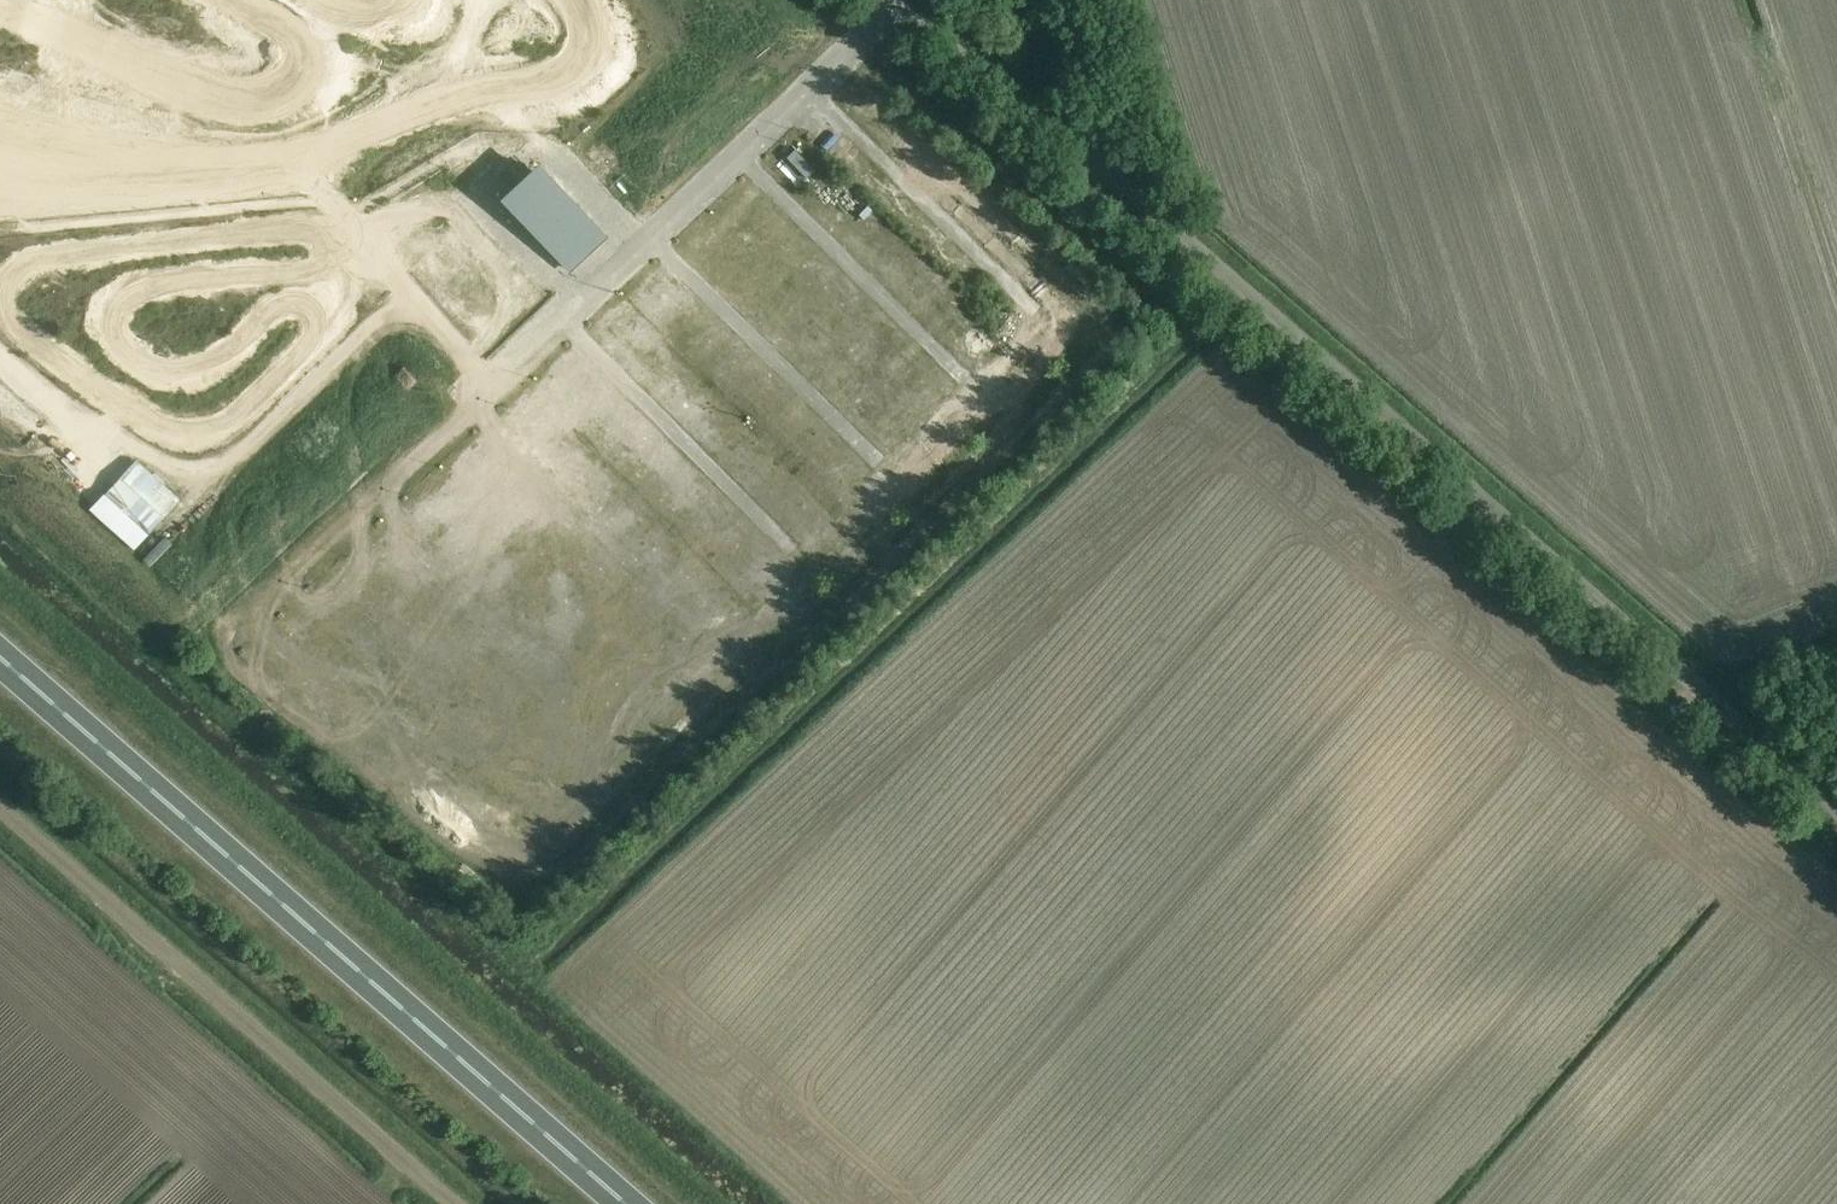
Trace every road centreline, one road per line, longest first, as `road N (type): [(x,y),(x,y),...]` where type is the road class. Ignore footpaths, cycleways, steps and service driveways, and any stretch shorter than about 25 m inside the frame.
road 1 (unclassified): [(1836,808),(914,0)]
road 2 (trunk): [(626,1203),(0,656)]
road 3 (unclassified): [(454,1203),(0,807)]

